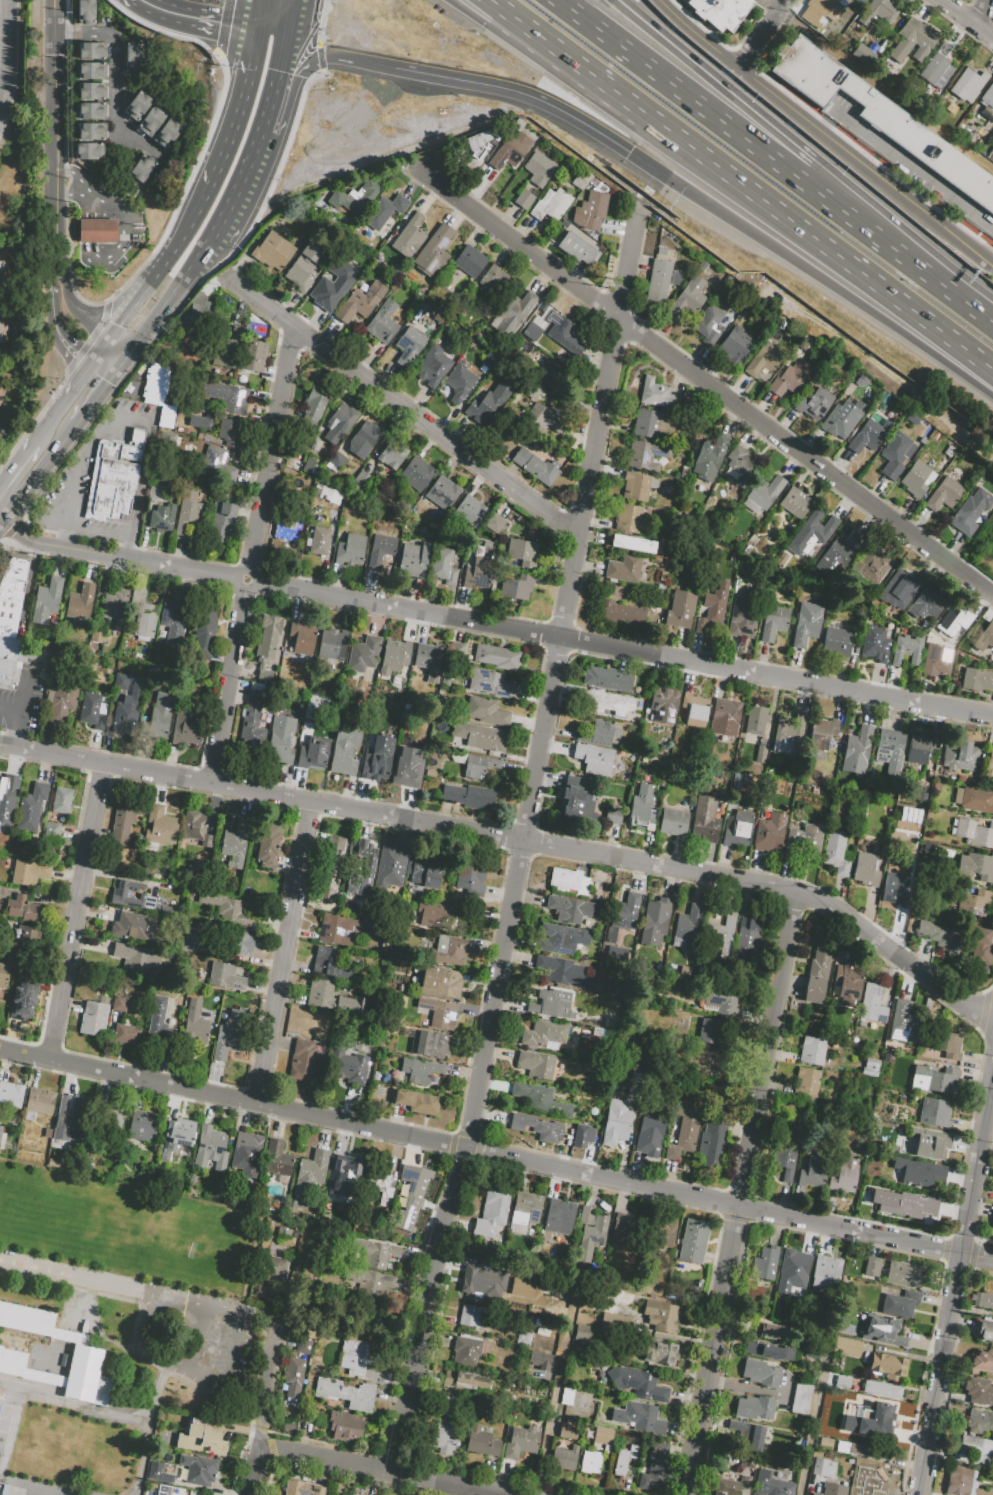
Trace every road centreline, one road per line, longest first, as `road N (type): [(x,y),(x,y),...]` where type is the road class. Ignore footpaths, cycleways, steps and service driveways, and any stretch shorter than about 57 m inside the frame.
road 1 (residential): [(395,1474),(434,1250),(471,1133),(638,195)]
road 2 (residential): [(992,1024),(794,891),(4,747)]
road 3 (residential): [(959,1253),(0,1048)]
road 4 (residential): [(992,718),(109,557)]
road 5 (residential): [(992,594),(428,172)]
road 6 (residential): [(684,1494),(794,891)]
road 7 (residential): [(216,785),(294,328)]
road 8 (residential): [(917,1494),(992,1057)]
road 9 (motorway): [(628,154),(992,398)]
road 10 (residential): [(575,540),(227,280)]
road 11 (motorway): [(645,115),(992,373)]
road 12 (tertiary): [(660,0),(736,70),(992,267)]
road 13 (motorway): [(874,227),(566,0)]
road 14 (motorway): [(874,227),(620,0)]
road 15 (residential): [(261,1104),(310,803)]
road 16 (residential): [(48,1059),(100,766)]
road 17 (residential): [(511,1494),(256,1447)]
road 18 (motorway): [(394,68),(526,96),(628,154)]
road 19 (tertiary): [(55,0),(54,252)]
road 20 (residential): [(55,35),(113,36),(115,134),(138,147)]
road 21 (secondary): [(207,192),(177,251),(109,344)]
road 22 (secondary): [(255,28),(207,192)]
road 23 (motorway): [(992,319),(874,227)]
road 24 (secondary): [(128,358),(206,249)]
road 25 (motorway): [(275,92),(319,58),(394,68)]
road 26 (residential): [(256,1447),(276,1319)]
road 27 (secondary): [(206,249),(262,135)]
road 28 (motorway): [(137,0),(166,14),(255,28)]

